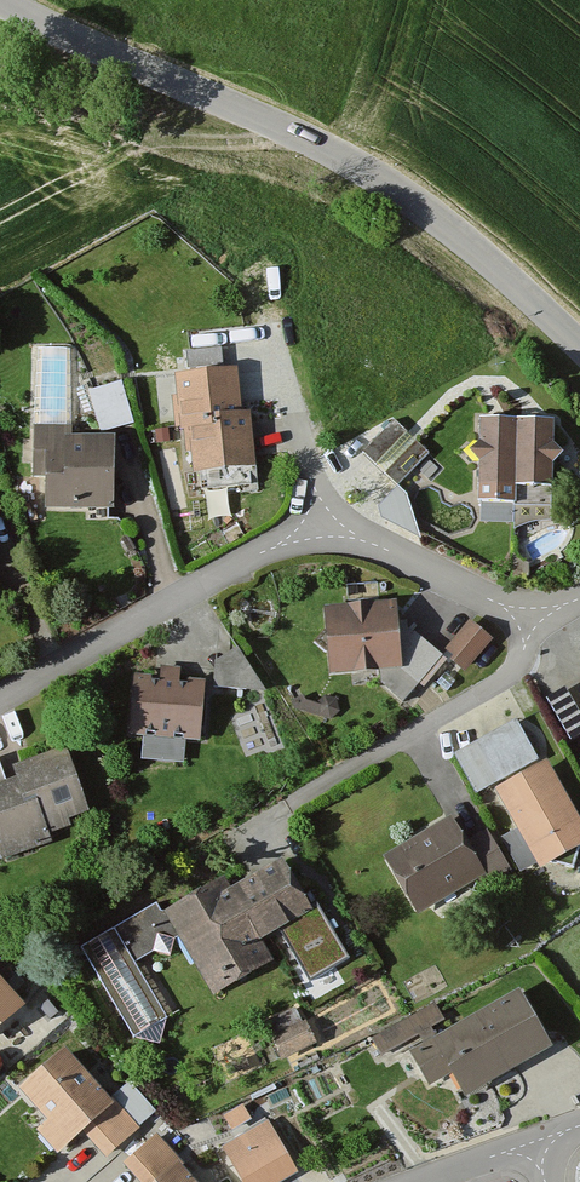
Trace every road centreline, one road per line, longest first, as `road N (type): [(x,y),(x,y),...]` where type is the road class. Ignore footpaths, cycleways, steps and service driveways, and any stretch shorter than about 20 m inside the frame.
road 1 (unclassified): [(579,349),(399,197),(293,136),(0,3)]
road 2 (residential): [(0,707),(177,600),(318,529),(527,624)]
road 3 (residential): [(301,802),(511,685),(527,624)]

